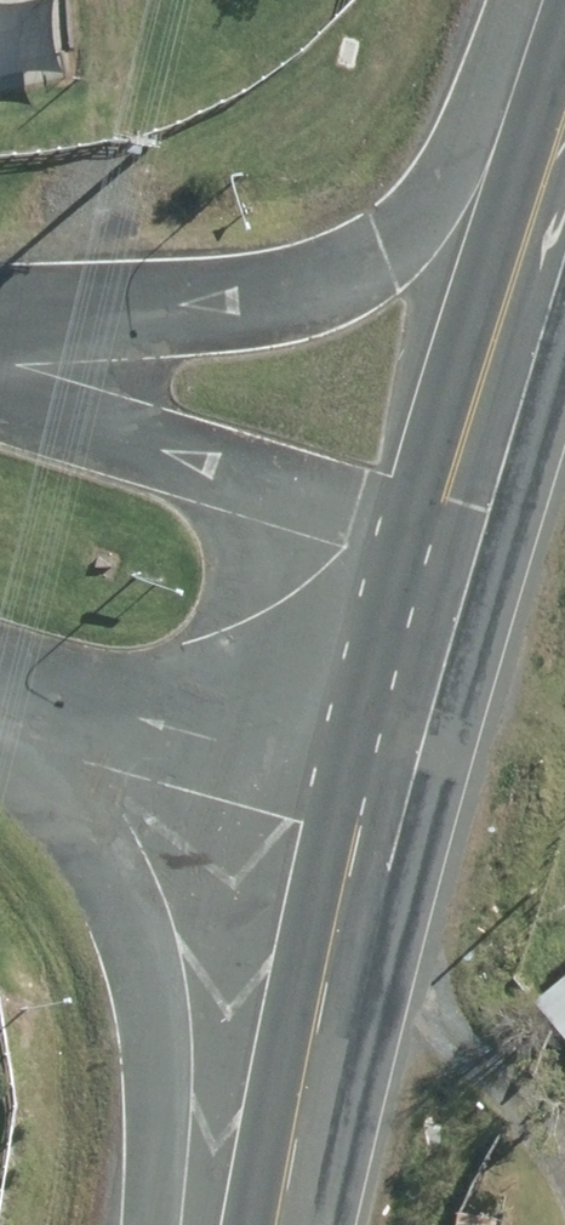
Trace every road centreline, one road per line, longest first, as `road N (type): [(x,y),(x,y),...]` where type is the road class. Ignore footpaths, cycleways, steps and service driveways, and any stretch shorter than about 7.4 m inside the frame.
road 1 (secondary): [(285,1224),(316,1049),(391,763),(564,209)]
road 2 (secondary): [(0,340),(227,305),(385,250),(564,122)]
road 3 (secondary): [(128,1224),(151,1002),(103,837),(0,671)]

